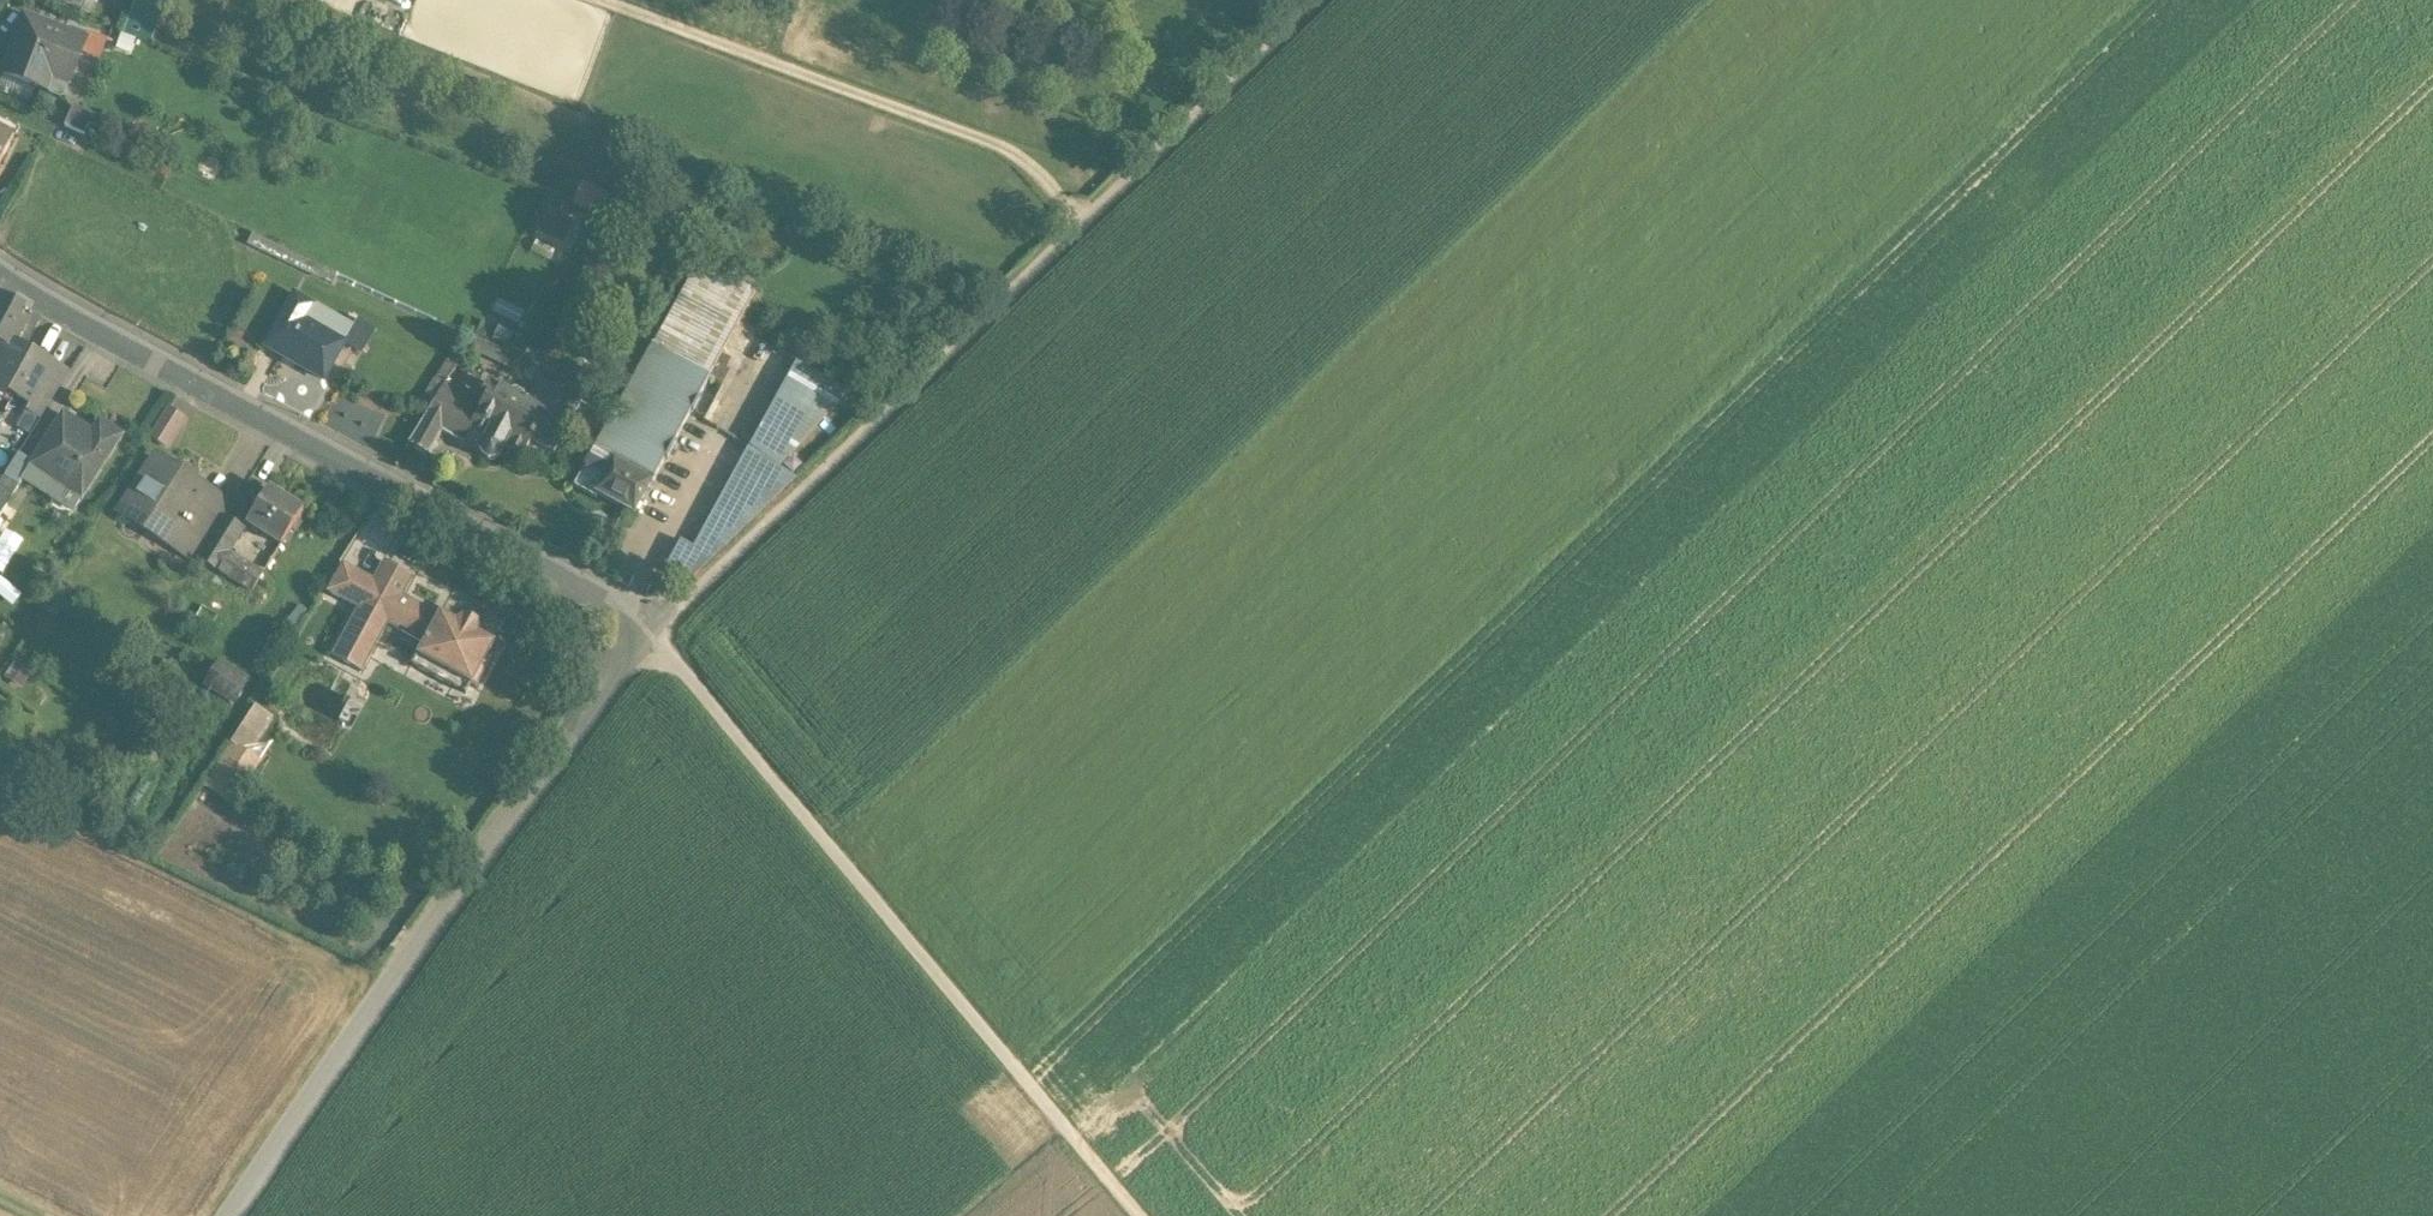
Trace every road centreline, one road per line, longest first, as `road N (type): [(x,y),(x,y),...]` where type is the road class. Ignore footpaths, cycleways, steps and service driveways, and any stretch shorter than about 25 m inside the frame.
road 1 (track): [(648,634),(1313,0)]
road 2 (track): [(648,634),(1140,1215)]
road 3 (residential): [(546,577),(0,278)]
road 4 (unclassified): [(233,1215),(592,709)]
road 5 (track): [(1086,220),(1016,152),(594,0)]
road 6 (residential): [(546,577),(592,709)]

